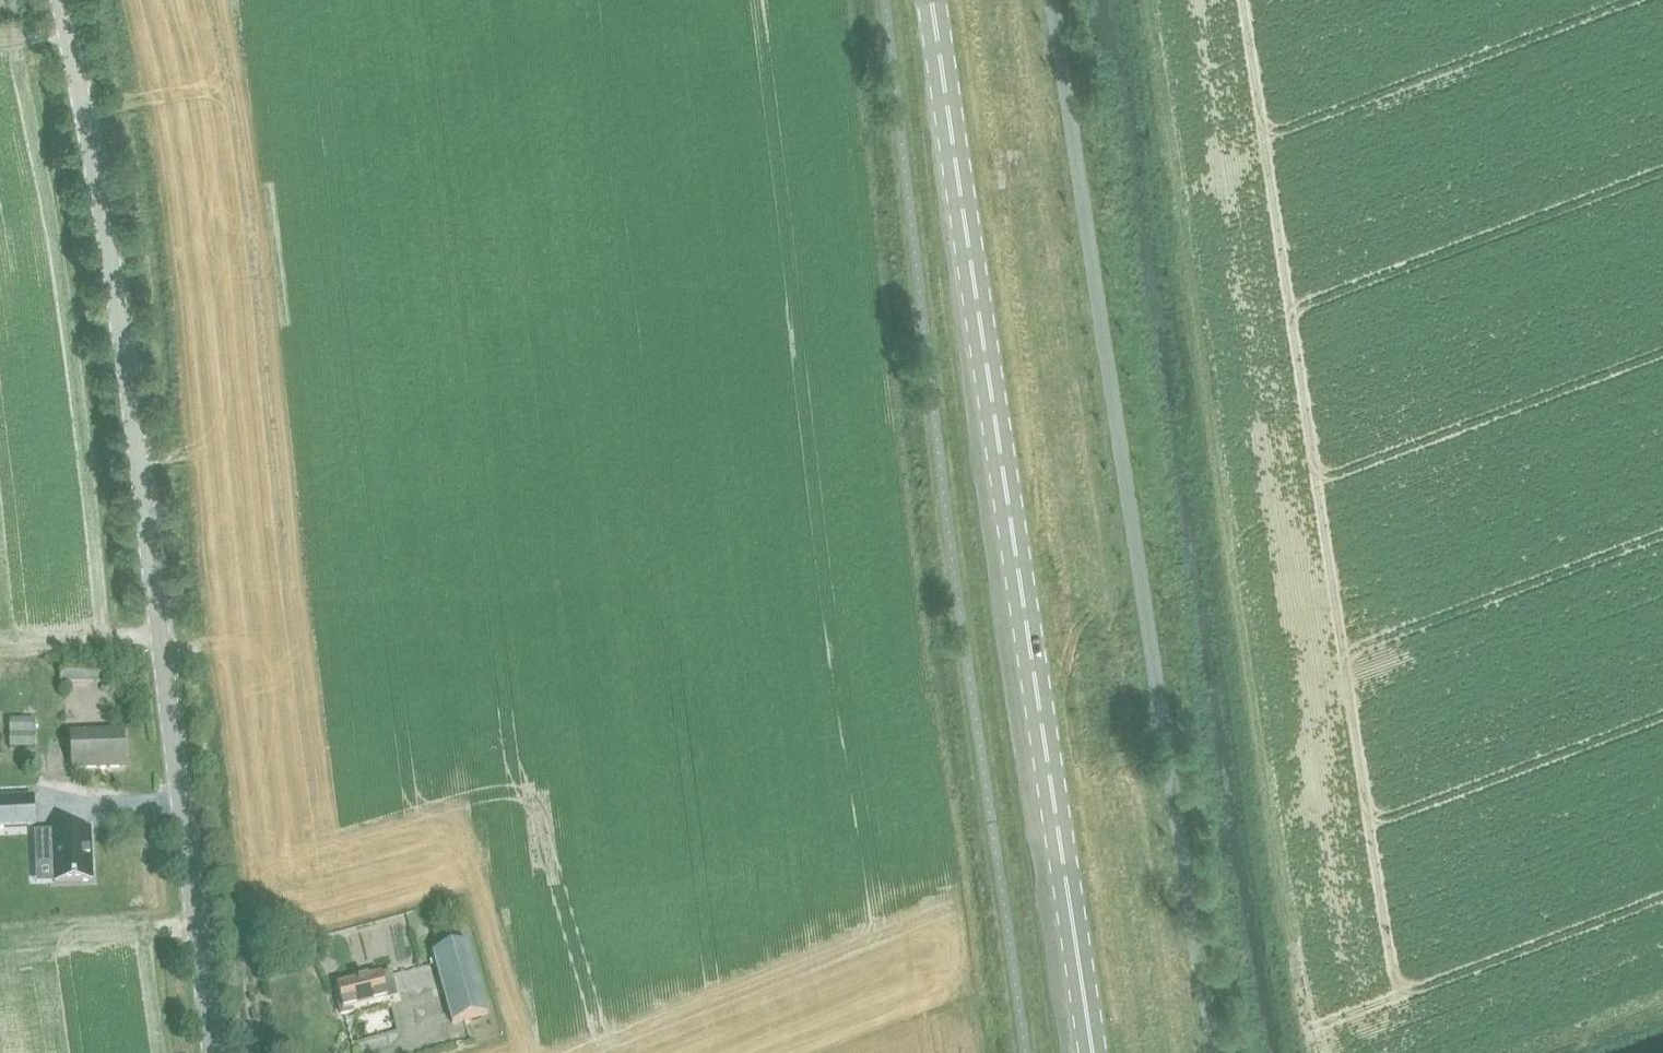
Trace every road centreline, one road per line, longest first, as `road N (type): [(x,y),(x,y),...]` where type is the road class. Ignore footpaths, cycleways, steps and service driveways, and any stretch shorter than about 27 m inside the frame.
road 1 (unclassified): [(1224,1052),(1178,818),(1054,0)]
road 2 (tertiary): [(924,0),(1086,1052)]
road 3 (tertiary): [(214,1052),(98,152),(66,0)]

